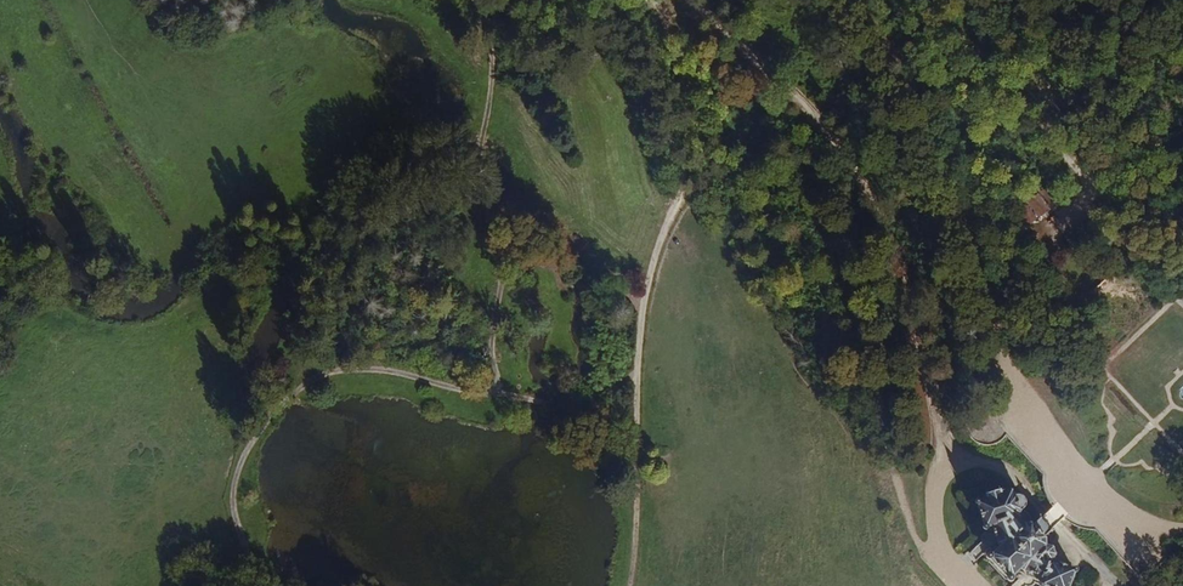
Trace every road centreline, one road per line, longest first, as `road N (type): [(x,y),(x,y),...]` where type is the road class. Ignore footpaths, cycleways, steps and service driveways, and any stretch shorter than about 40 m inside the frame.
road 1 (track): [(256,585),(232,505),(245,451),(305,383),(330,372),(390,370),(542,402),(597,424),(636,468),(631,585)]
road 2 (track): [(659,0),(690,68),(701,166),(653,261),(641,316),(636,468)]
road 3 (track): [(504,394),(492,346),(504,267),(499,205),(483,175),(481,143),(493,77),(492,5)]

